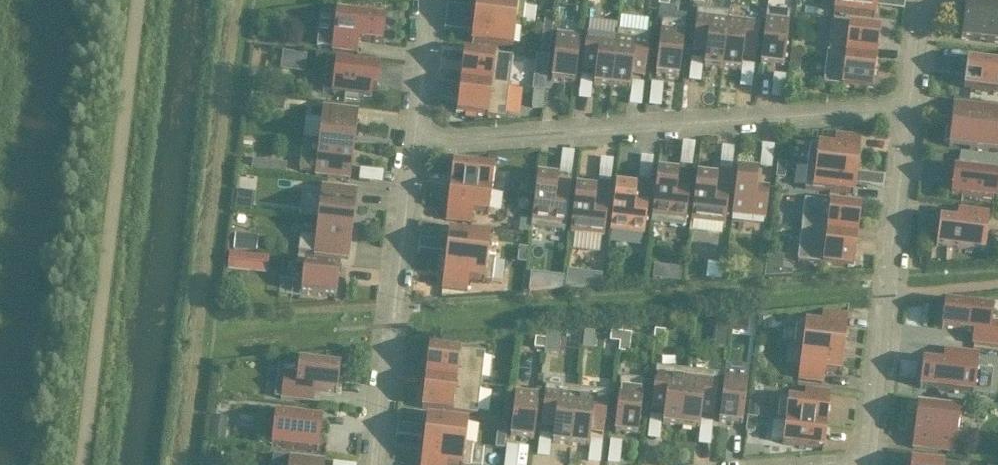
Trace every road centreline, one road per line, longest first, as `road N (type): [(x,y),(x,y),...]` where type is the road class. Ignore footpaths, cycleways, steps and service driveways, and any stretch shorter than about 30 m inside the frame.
road 1 (residential): [(415,137),(465,140),(908,111)]
road 2 (residential): [(908,111),(868,464)]
road 3 (residential): [(415,137),(380,464)]
road 4 (residential): [(432,0),(415,137)]

